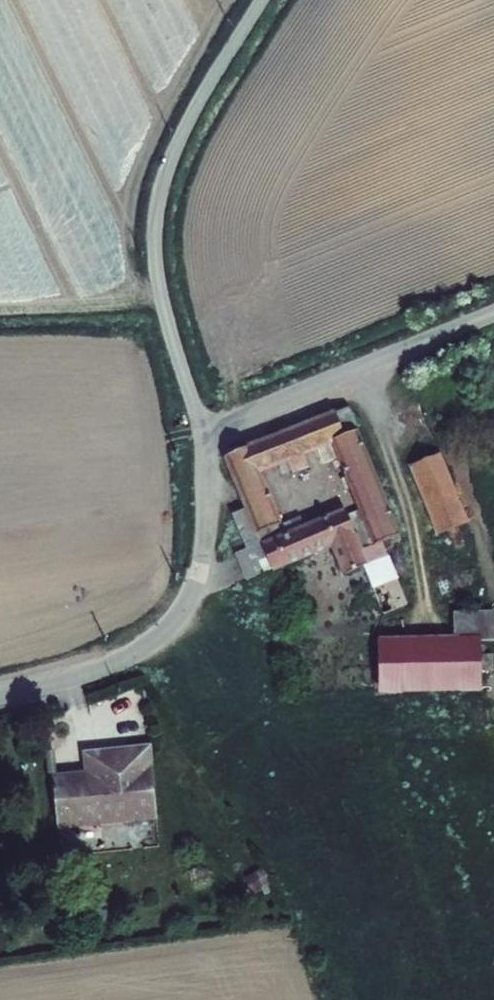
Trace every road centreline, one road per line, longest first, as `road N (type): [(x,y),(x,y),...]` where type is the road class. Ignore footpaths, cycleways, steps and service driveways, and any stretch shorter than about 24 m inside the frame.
road 1 (residential): [(216,438),(186,387),(165,321),(155,216),(180,136),(263,0)]
road 2 (residential): [(216,438),(199,576),(178,616),(124,659),(0,698)]
road 3 (residential): [(493,313),(236,422),(216,438)]

